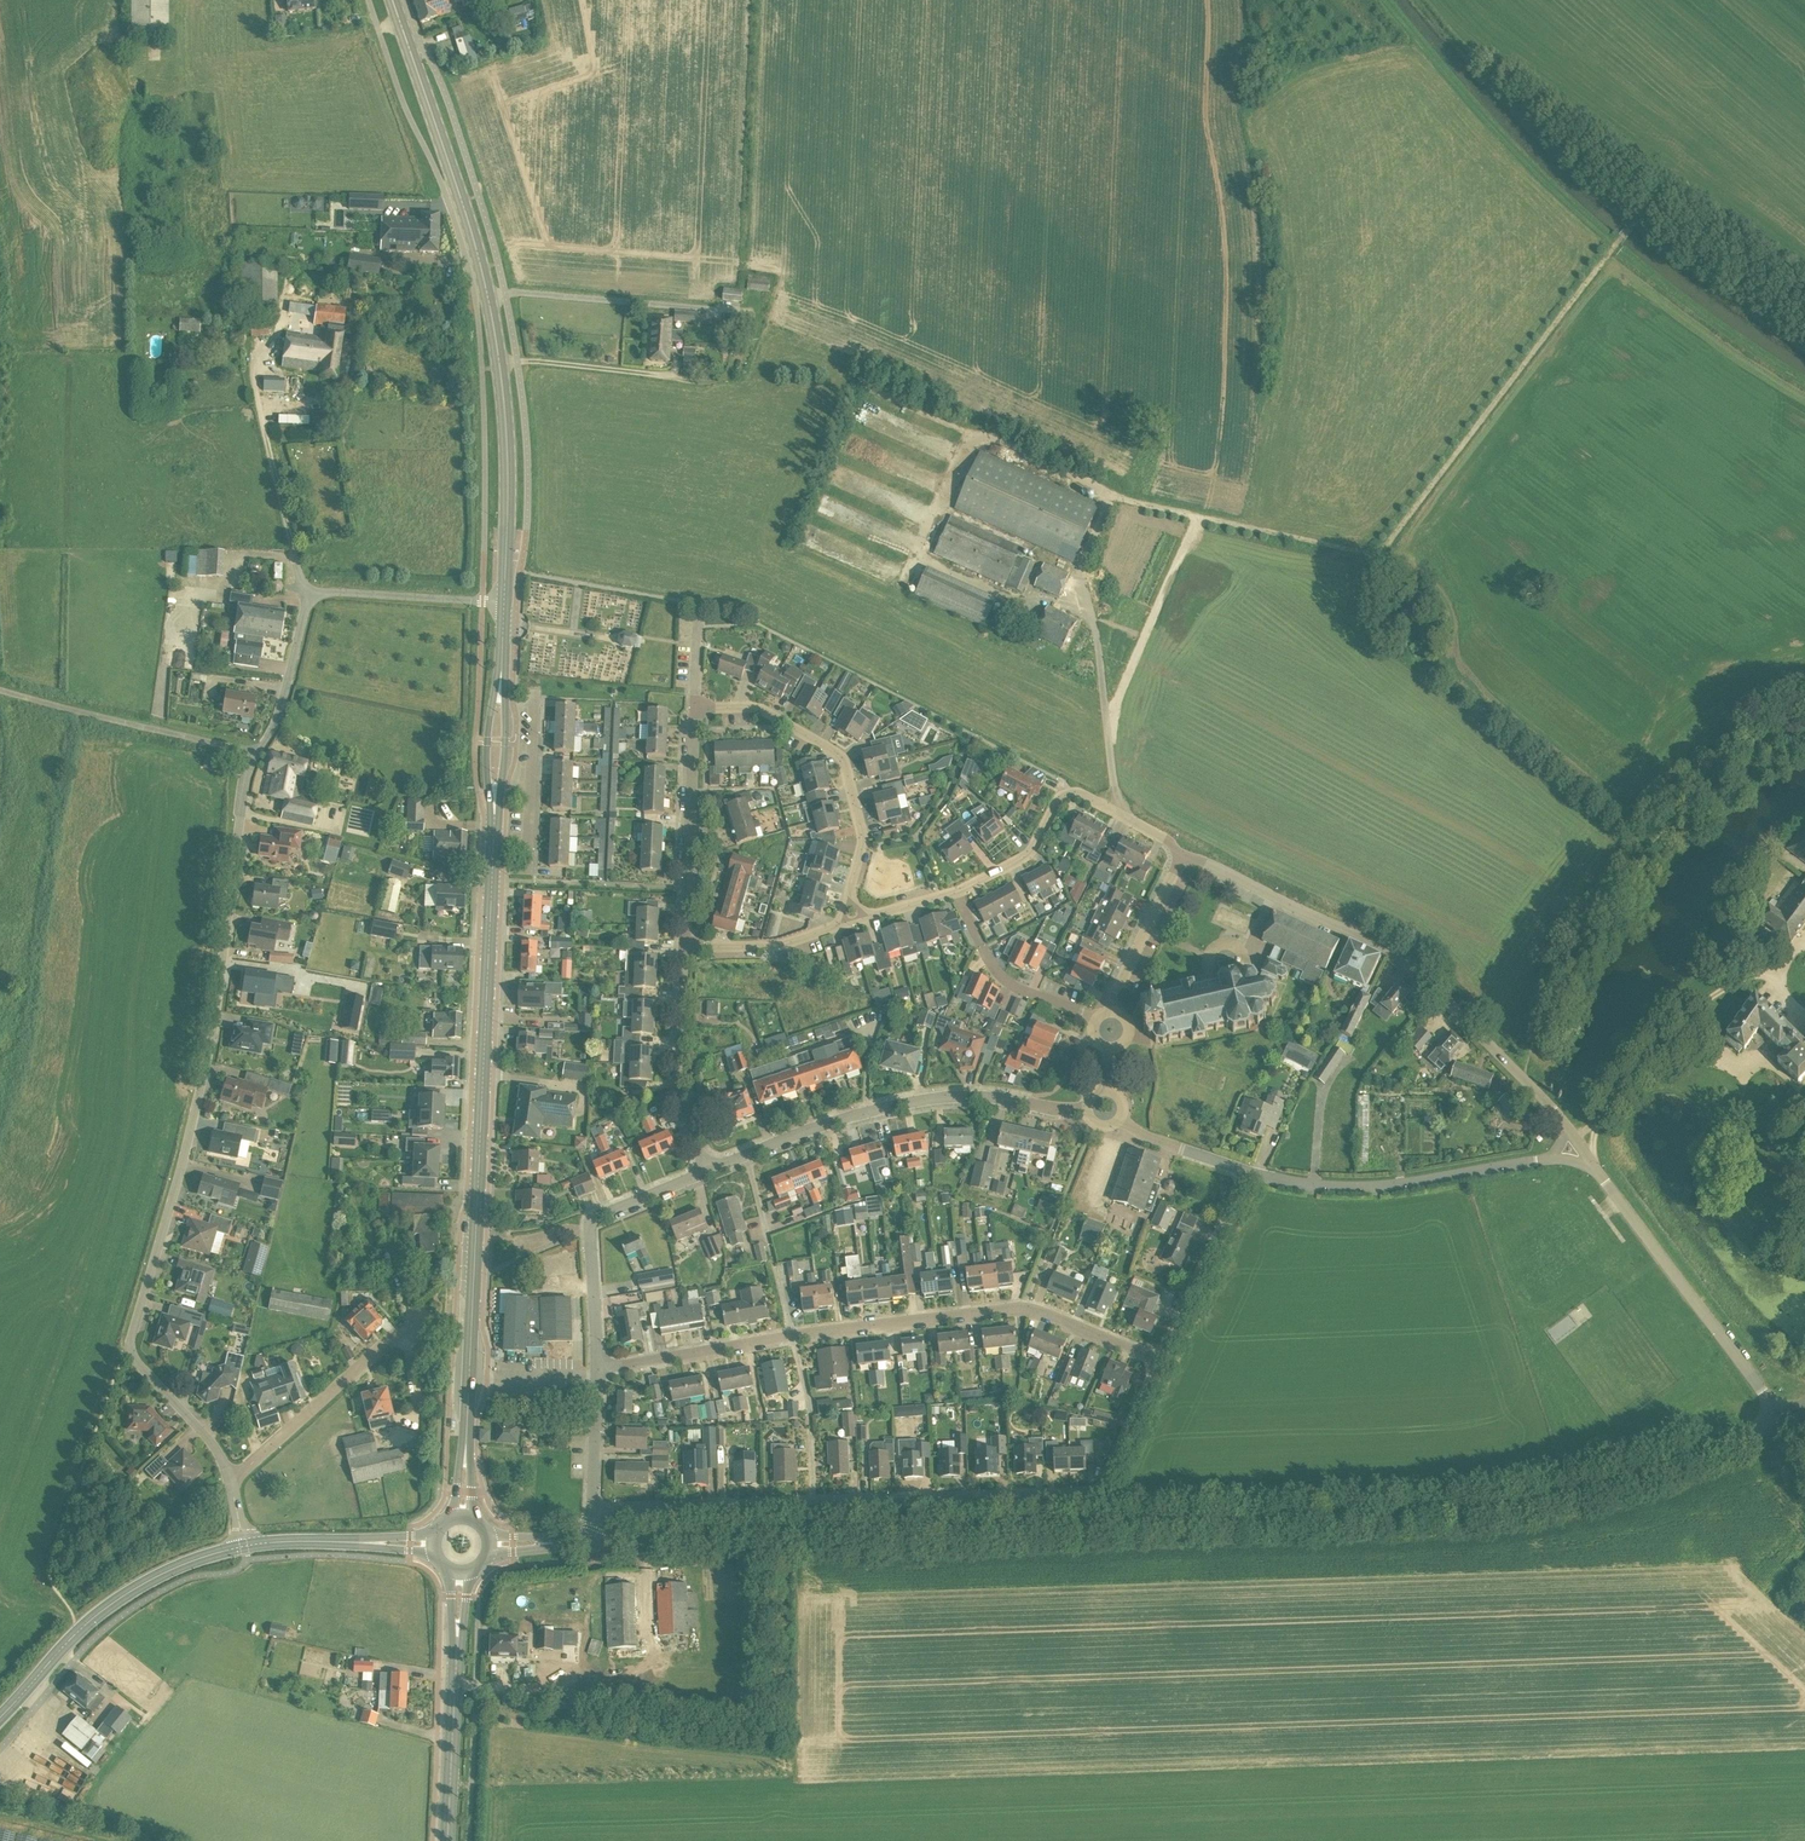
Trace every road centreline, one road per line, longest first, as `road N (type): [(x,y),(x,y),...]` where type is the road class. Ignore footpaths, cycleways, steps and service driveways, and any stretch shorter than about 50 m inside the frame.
road 1 (tertiary): [(593,1543),(1373,1519),(1510,1507),(1650,1476),(1784,1414)]
road 2 (residential): [(233,1478),(129,1345),(211,1056),(253,755)]
road 3 (residential): [(595,1512),(1099,1492),(1165,1363)]
road 4 (primary): [(463,1517),(494,869)]
road 5 (primary): [(504,602),(501,363),(462,192),(395,0)]
road 6 (residential): [(1165,1363),(1023,1308),(599,1374)]
road 7 (residential): [(1567,1126),(1442,994),(1385,948),(1181,856)]
road 8 (residential): [(708,1170),(829,1122),(947,1097),(1087,1107)]
road 9 (residential): [(253,755),(274,724),(312,602),(330,593),(504,602)]
road 10 (tertiary): [(0,1719),(116,1602),(167,1570),(245,1545)]
road 11 (residential): [(1251,1172),(1359,1187),(1553,1158)]
road 12 (residential): [(850,893),(863,824),(839,751),(747,709),(697,713)]
road 13 (residential): [(955,892),(1031,852),(1068,791),(1164,838),(1181,856)]
road 14 (primary): [(451,1840),(464,1572)]
road 15 (unclassified): [(253,755),(0,690)]
road 16 (residential): [(425,1309),(233,1478)]
road 17 (residential): [(688,952),(697,713)]
road 18 (residential): [(708,1170),(679,1092),(688,952)]
road 19 (residential): [(494,869),(534,871),(542,696)]
road 20 (primary): [(504,637),(490,726),(495,847)]
road 21 (primary): [(495,847),(507,737),(504,637)]
road 22 (residential): [(1718,1330),(1590,1164)]
road 23 (residential): [(1165,1363),(1251,1172)]
road 24 (unclassified): [(1099,1018),(1004,980),(955,892)]
road 25 (tertiary): [(245,1545),(434,1545)]
road 26 (residential): [(1114,1013),(1118,989),(1181,856)]
road 27 (residential): [(688,952),(784,944),(833,931)]
road 28 (residential): [(599,1374),(588,1231)]
road 29 (residential): [(1251,1172),(1161,1142),(1120,1118)]
road 30 (residential): [(595,1512),(599,1374)]
road 31 (residential): [(588,1231),(593,1221),(708,1170)]

